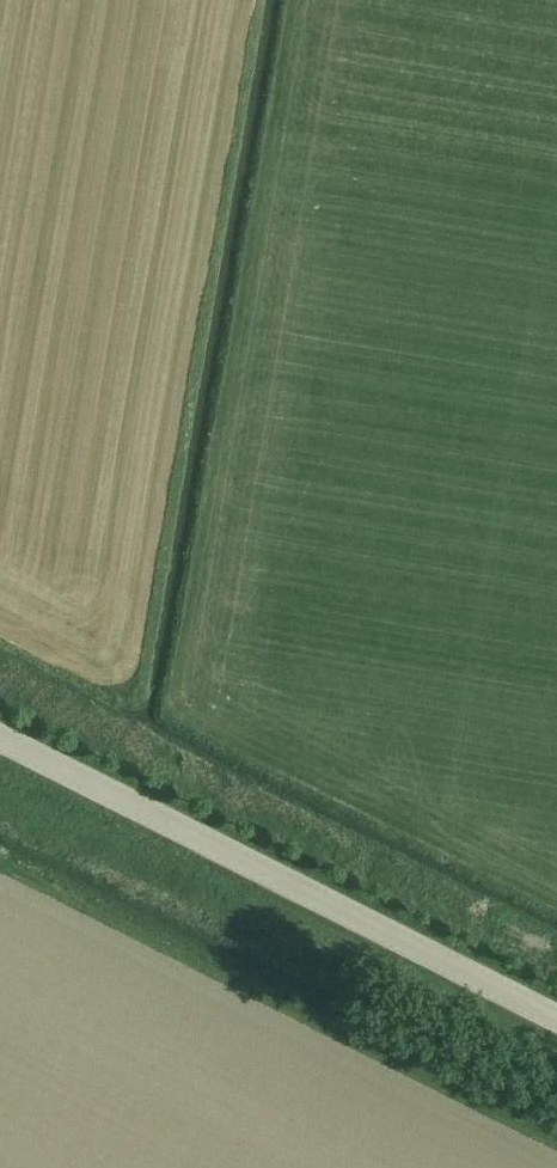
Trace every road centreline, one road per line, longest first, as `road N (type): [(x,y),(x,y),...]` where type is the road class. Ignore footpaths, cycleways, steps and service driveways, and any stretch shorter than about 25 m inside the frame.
road 1 (unclassified): [(556,1016),(0,737)]

